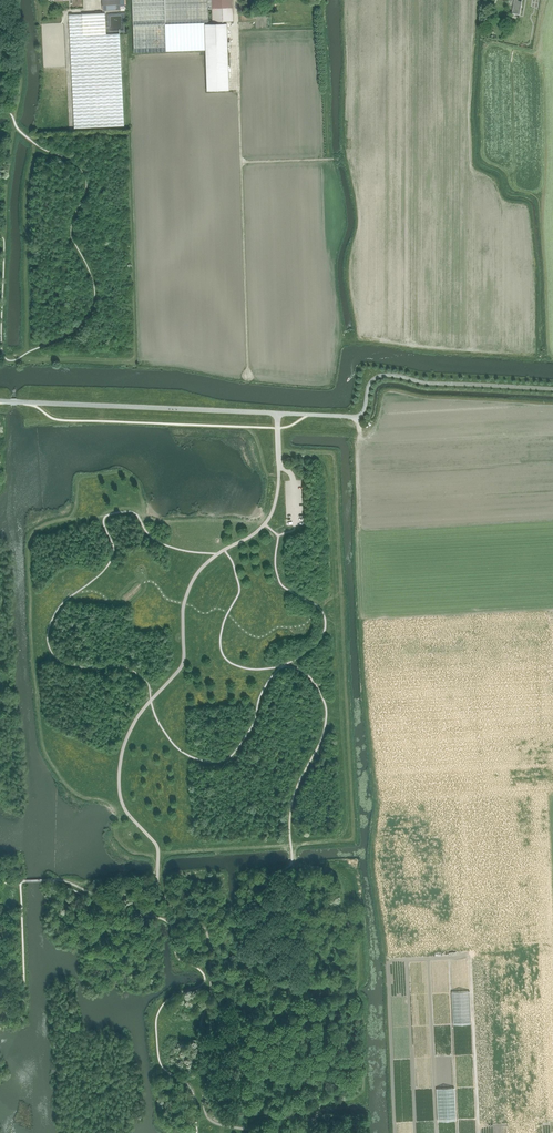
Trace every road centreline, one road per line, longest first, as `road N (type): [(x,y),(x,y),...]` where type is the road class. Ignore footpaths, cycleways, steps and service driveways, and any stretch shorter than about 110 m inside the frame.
road 1 (unclassified): [(277,413),(17,401)]

